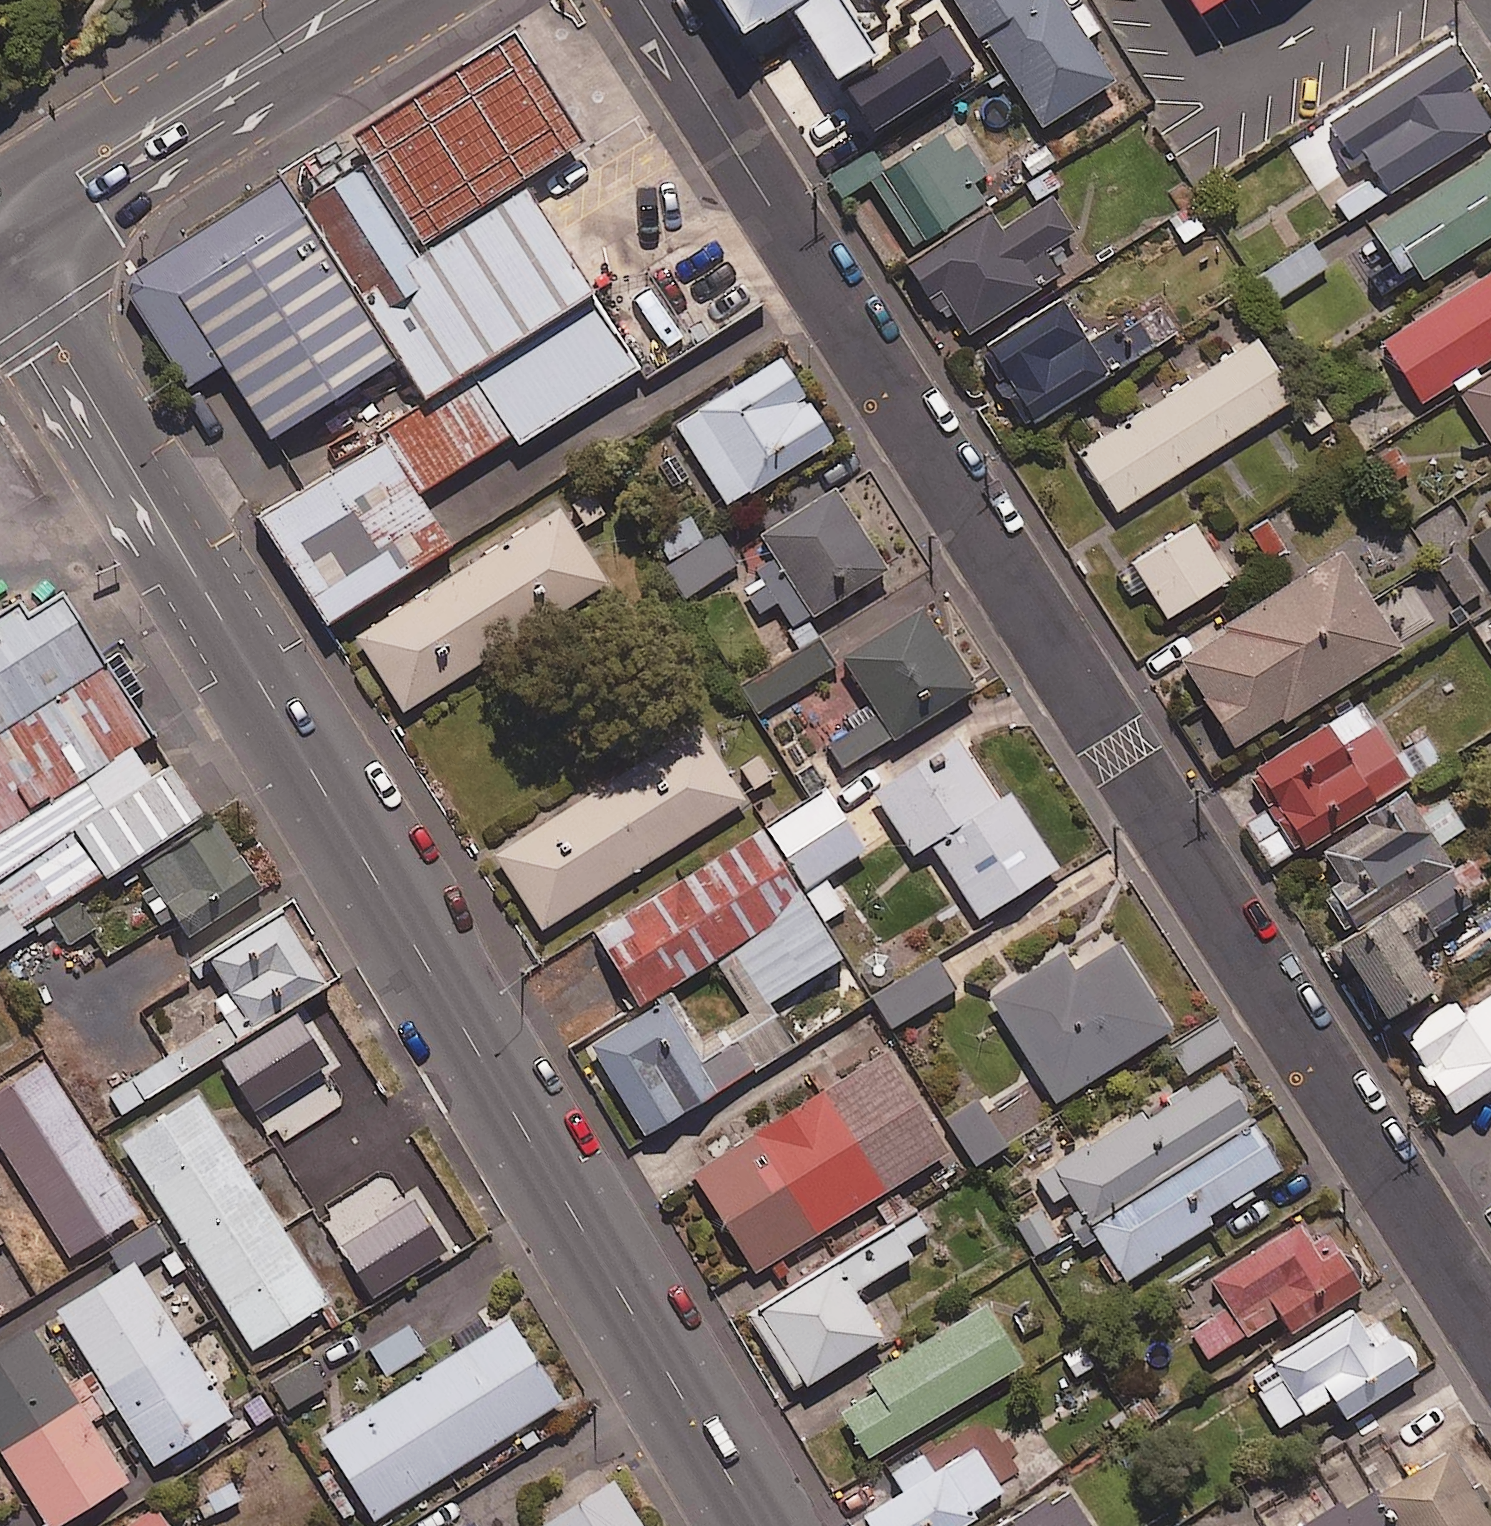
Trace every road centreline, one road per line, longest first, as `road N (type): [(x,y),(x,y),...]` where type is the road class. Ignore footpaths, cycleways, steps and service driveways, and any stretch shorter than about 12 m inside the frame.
road 1 (residential): [(641,0),(1490,1334)]
road 2 (tertiary): [(761,1525),(0,242)]
road 3 (secondary): [(0,225),(361,0)]

